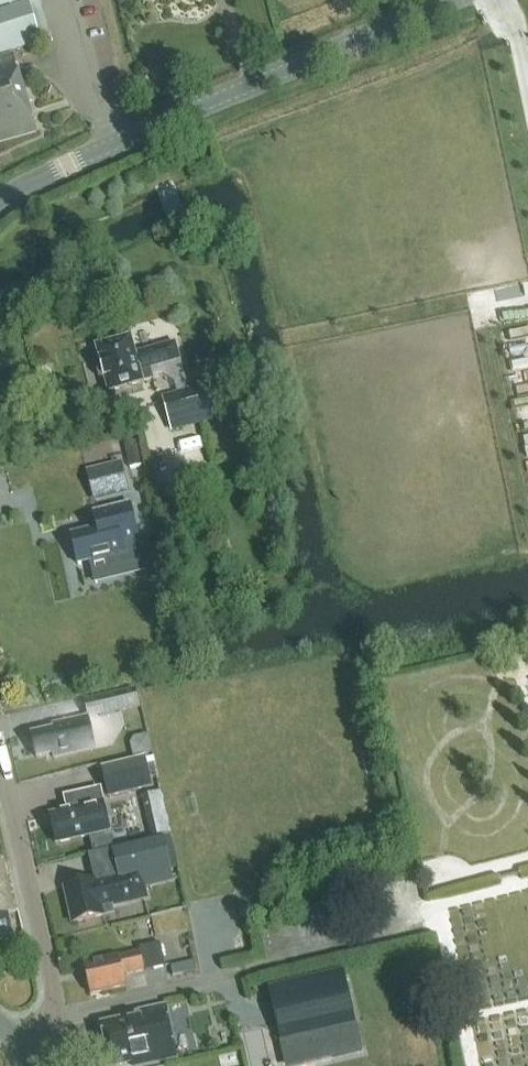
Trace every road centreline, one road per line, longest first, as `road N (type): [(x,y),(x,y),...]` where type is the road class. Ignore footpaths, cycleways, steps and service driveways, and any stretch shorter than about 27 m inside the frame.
road 1 (tertiary): [(0,198),(459,0)]
road 2 (residential): [(28,1051),(48,1025),(55,987),(0,760)]

